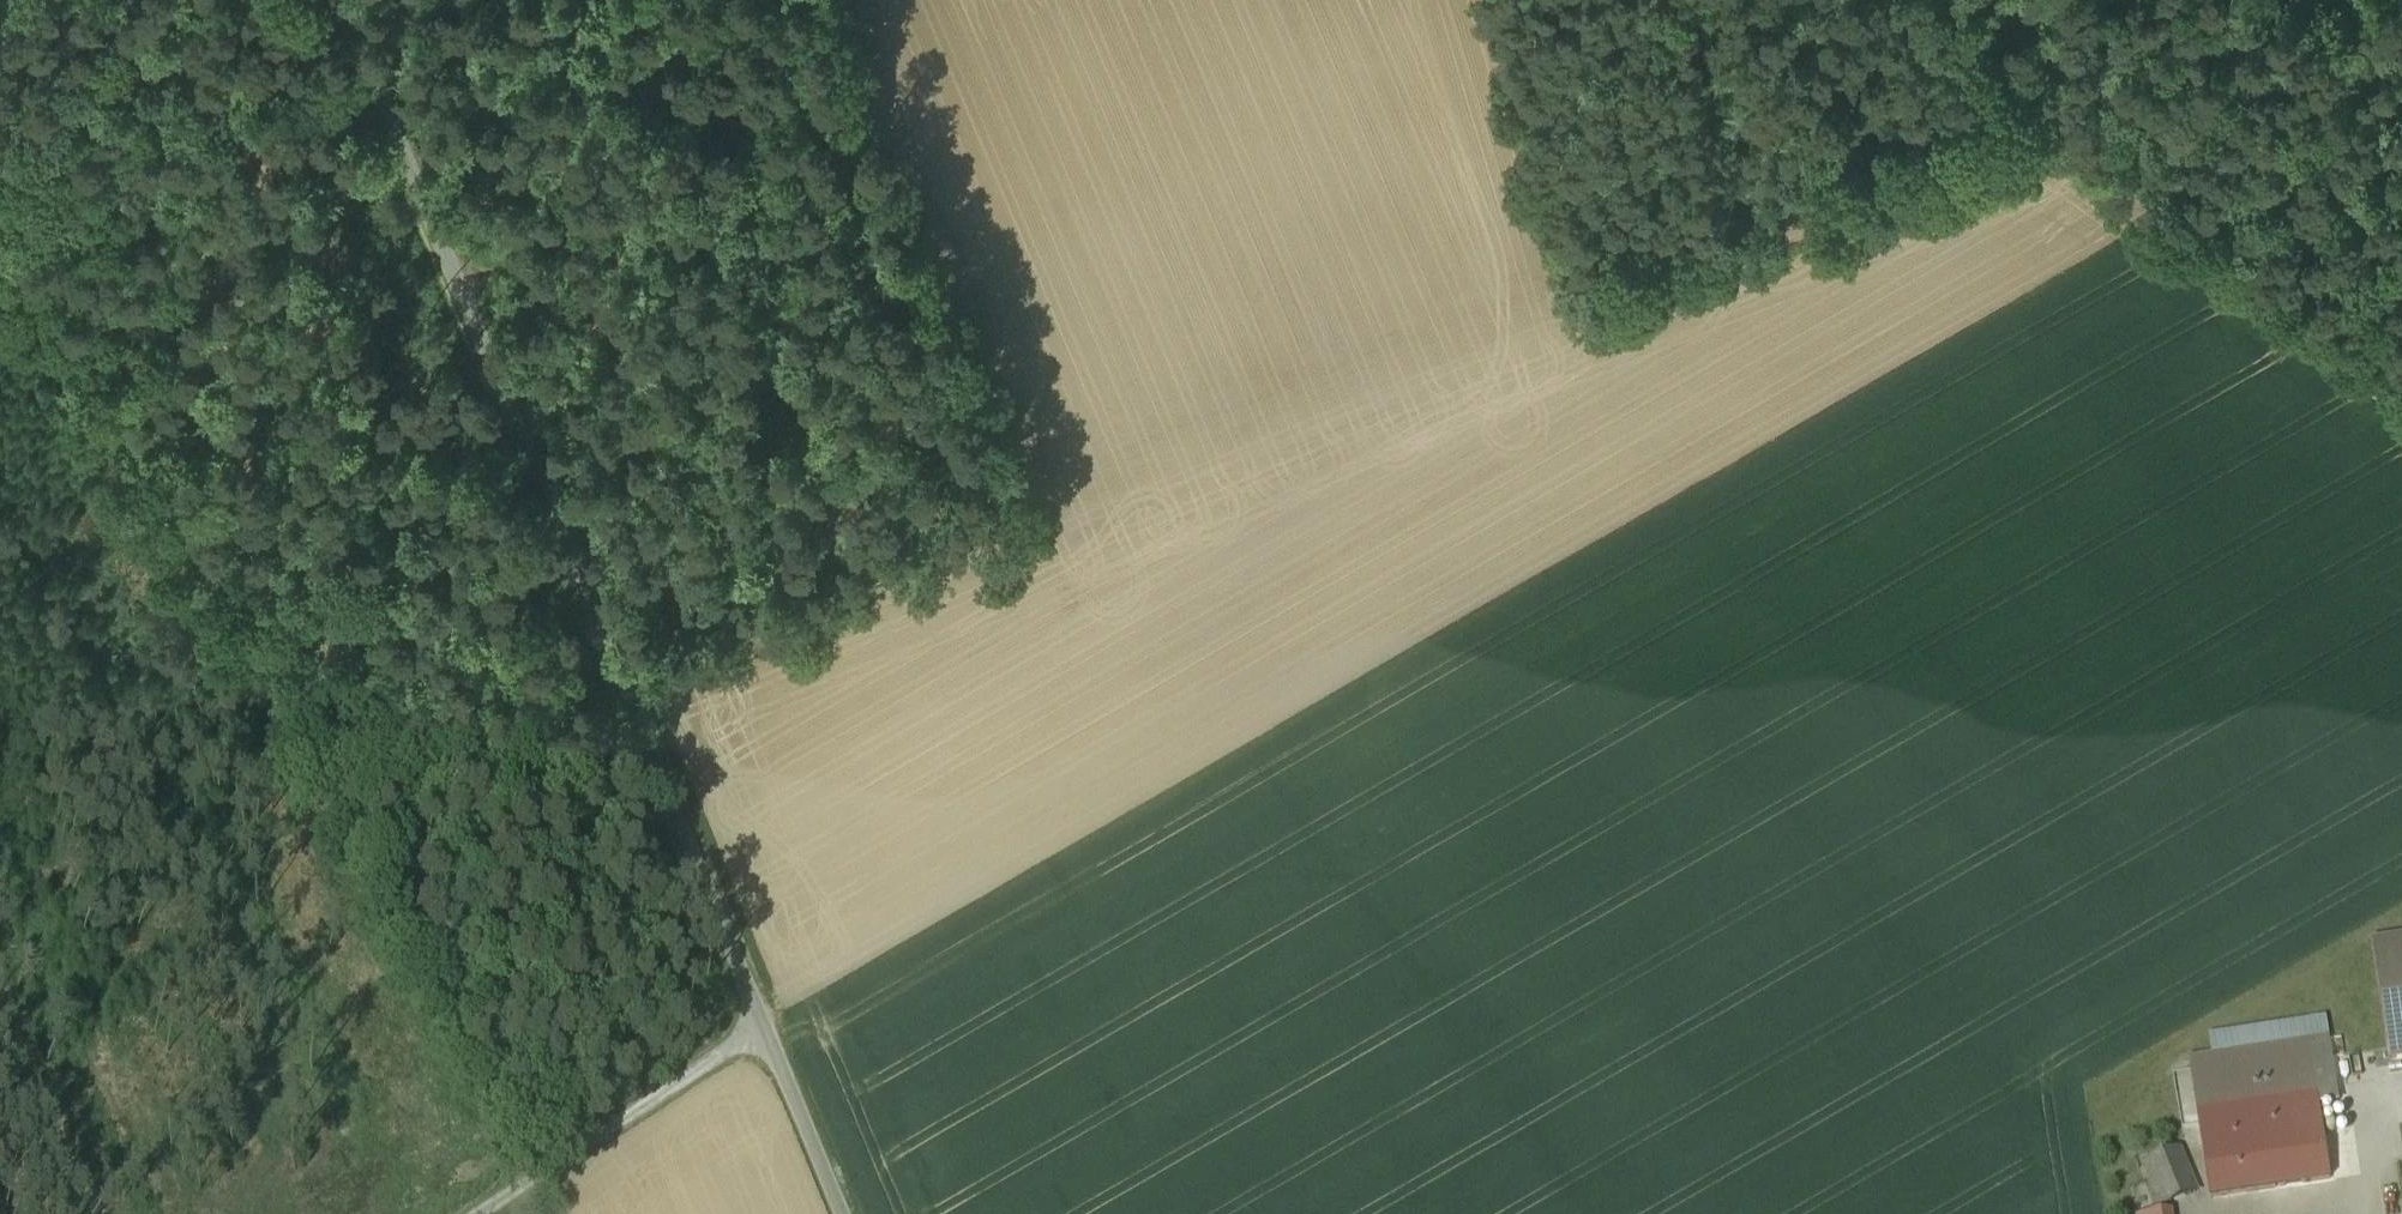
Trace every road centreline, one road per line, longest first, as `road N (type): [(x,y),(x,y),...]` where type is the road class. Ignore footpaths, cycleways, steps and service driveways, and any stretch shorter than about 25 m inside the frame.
road 1 (unclassified): [(847,1213),(343,0)]
road 2 (track): [(764,1021),(468,1213)]

